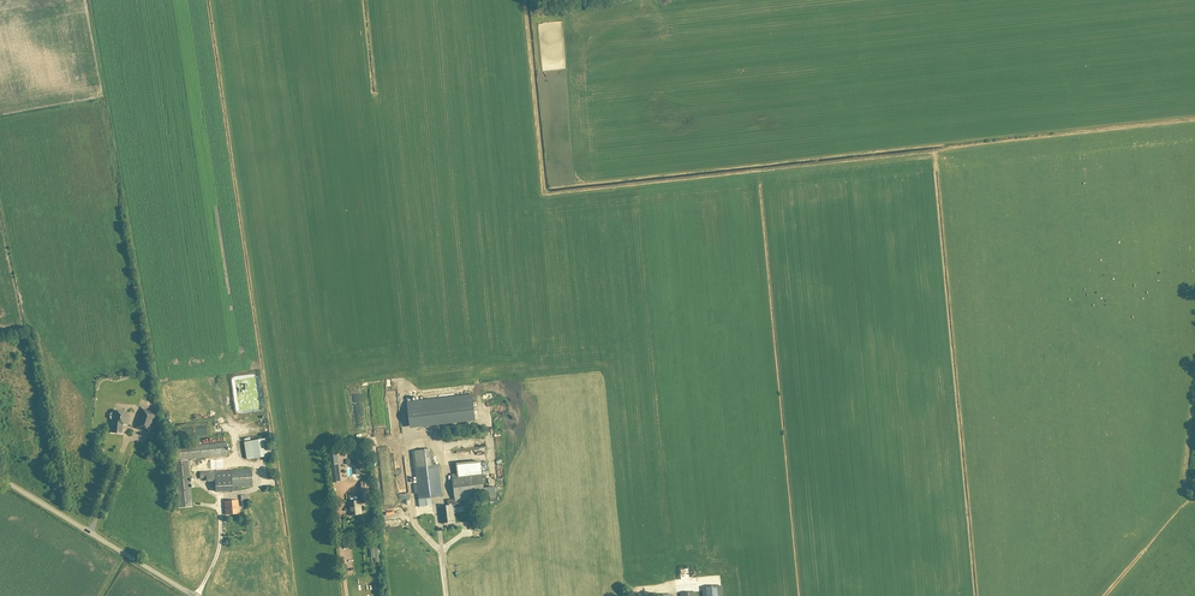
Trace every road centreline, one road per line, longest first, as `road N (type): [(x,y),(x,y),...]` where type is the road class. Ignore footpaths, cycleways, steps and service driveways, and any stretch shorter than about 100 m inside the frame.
road 1 (unclassified): [(194,595),(0,478)]

